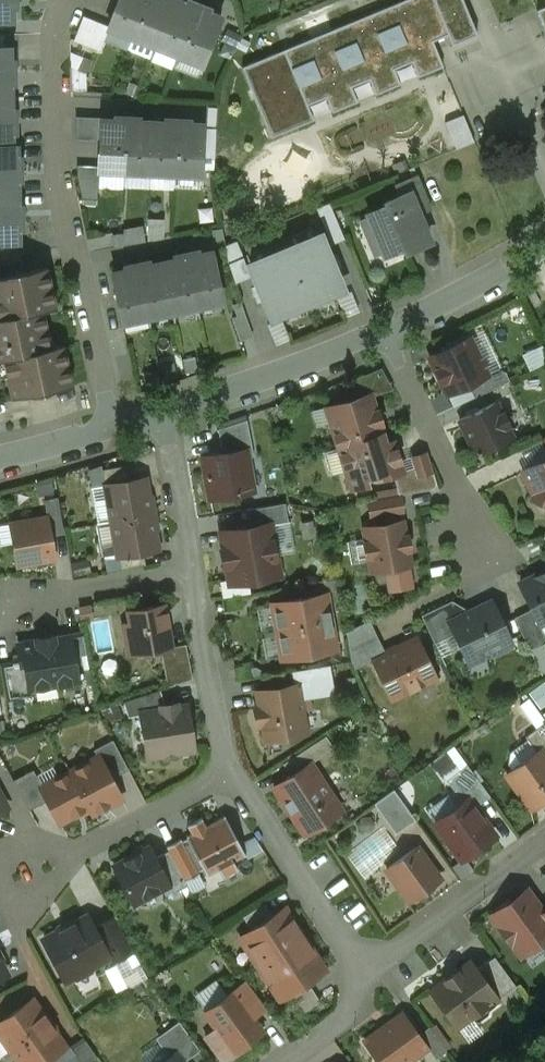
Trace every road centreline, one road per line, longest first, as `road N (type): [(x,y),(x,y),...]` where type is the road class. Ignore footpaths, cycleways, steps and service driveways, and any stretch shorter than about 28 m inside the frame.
road 1 (residential): [(62,0),(53,31),(54,181),(114,425)]
road 2 (residential): [(493,572),(385,330)]
road 3 (residential): [(385,330),(160,412)]
road 4 (residential): [(361,971),(229,775)]
road 5 (residential): [(361,971),(544,836)]
road 6 (residential): [(229,775),(191,568)]
road 7 (residential): [(0,606),(191,568)]
road 8 (residential): [(544,246),(385,330)]
road 9 (residential): [(79,851),(229,775)]
road 10 (residential): [(191,568),(160,412)]
road 11 (residential): [(79,851),(16,931),(0,899)]
road 12 (residential): [(280,1061),(352,1009),(361,971)]

